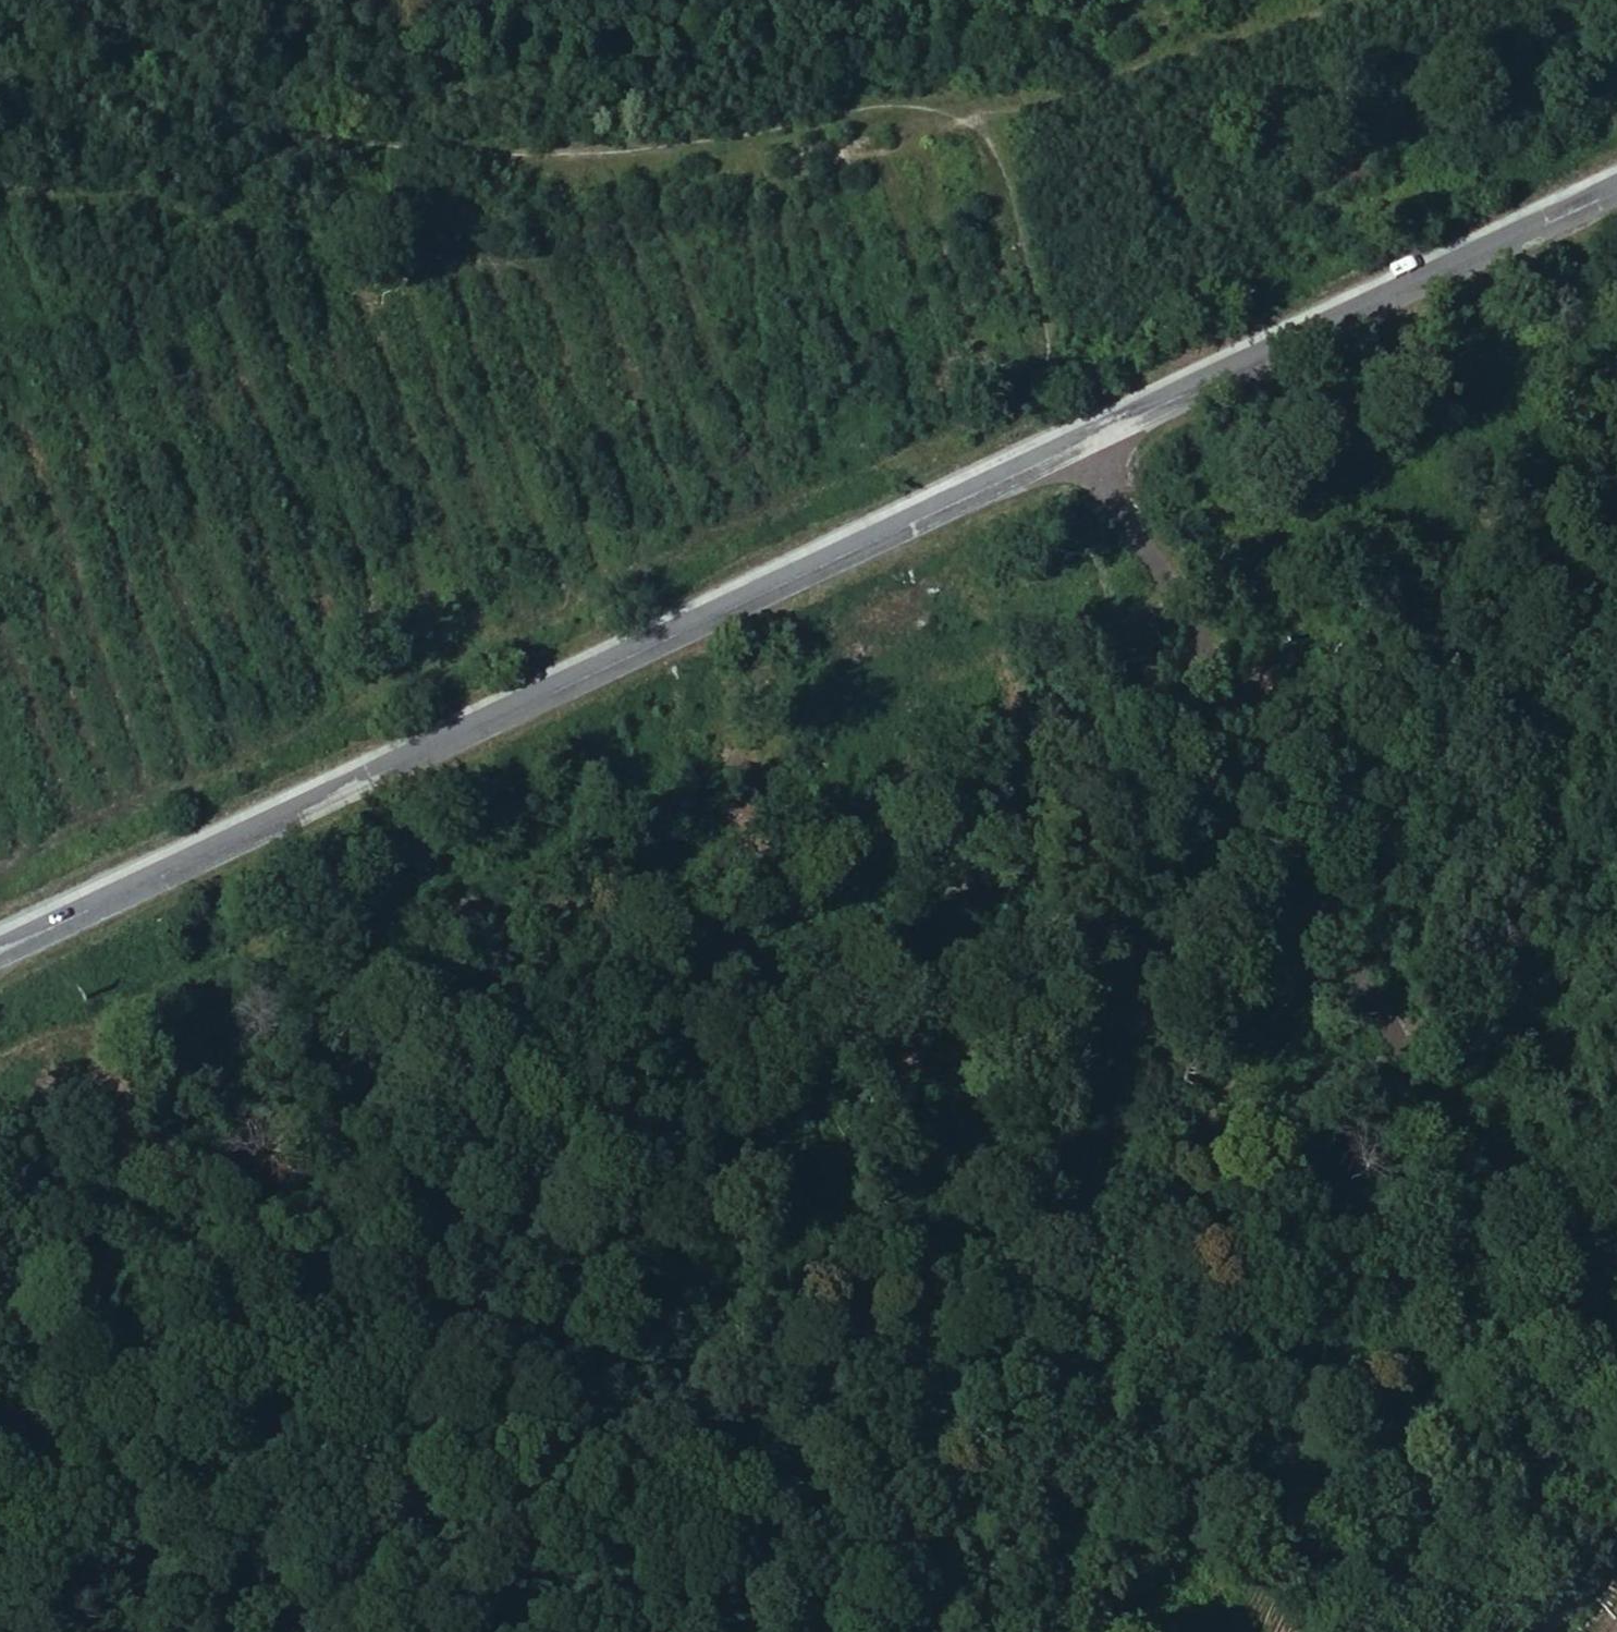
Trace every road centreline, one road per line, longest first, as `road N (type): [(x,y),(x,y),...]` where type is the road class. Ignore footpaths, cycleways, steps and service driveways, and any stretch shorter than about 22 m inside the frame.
road 1 (tertiary): [(1616,183),(0,937)]
road 2 (track): [(1616,1253),(1462,1166),(1391,1084),(1186,652),(1155,603),(1131,522),(1104,486),(1081,433)]

